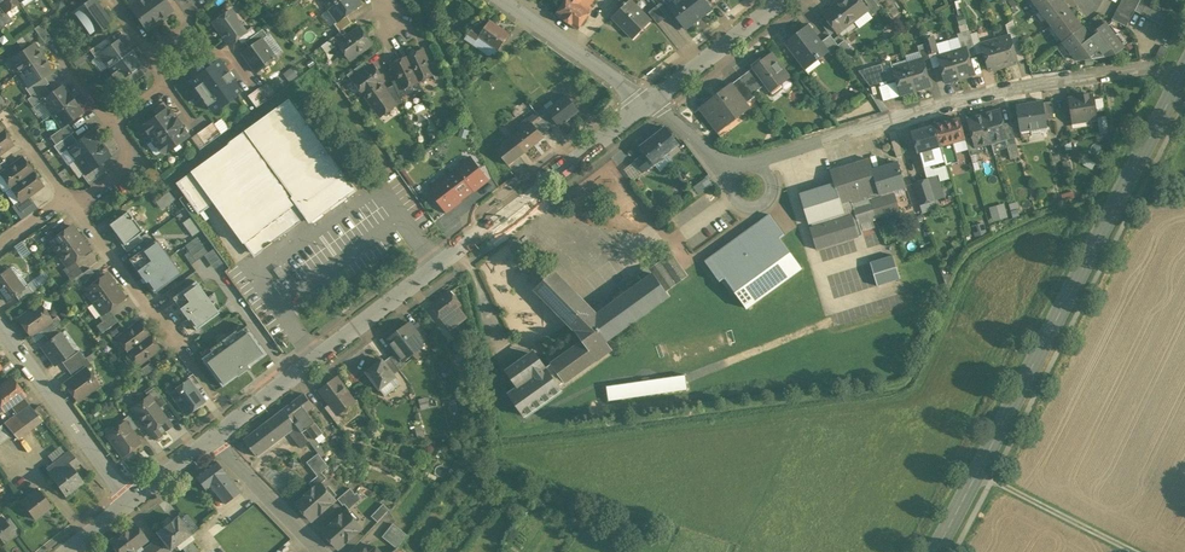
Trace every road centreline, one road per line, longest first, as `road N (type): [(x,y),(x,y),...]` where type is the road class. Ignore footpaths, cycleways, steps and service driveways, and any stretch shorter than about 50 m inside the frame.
road 1 (residential): [(212,438),(648,101)]
road 2 (primary): [(934,551),(1184,70)]
road 3 (residential): [(1145,68),(975,97),(761,159)]
road 4 (residential): [(130,501),(0,325)]
road 5 (residential): [(75,207),(180,350)]
road 6 (residential): [(648,101),(505,0)]
road 7 (track): [(1134,551),(978,472)]
road 8 (residential): [(648,101),(782,0)]
road 9 (residential): [(212,438),(318,551)]

